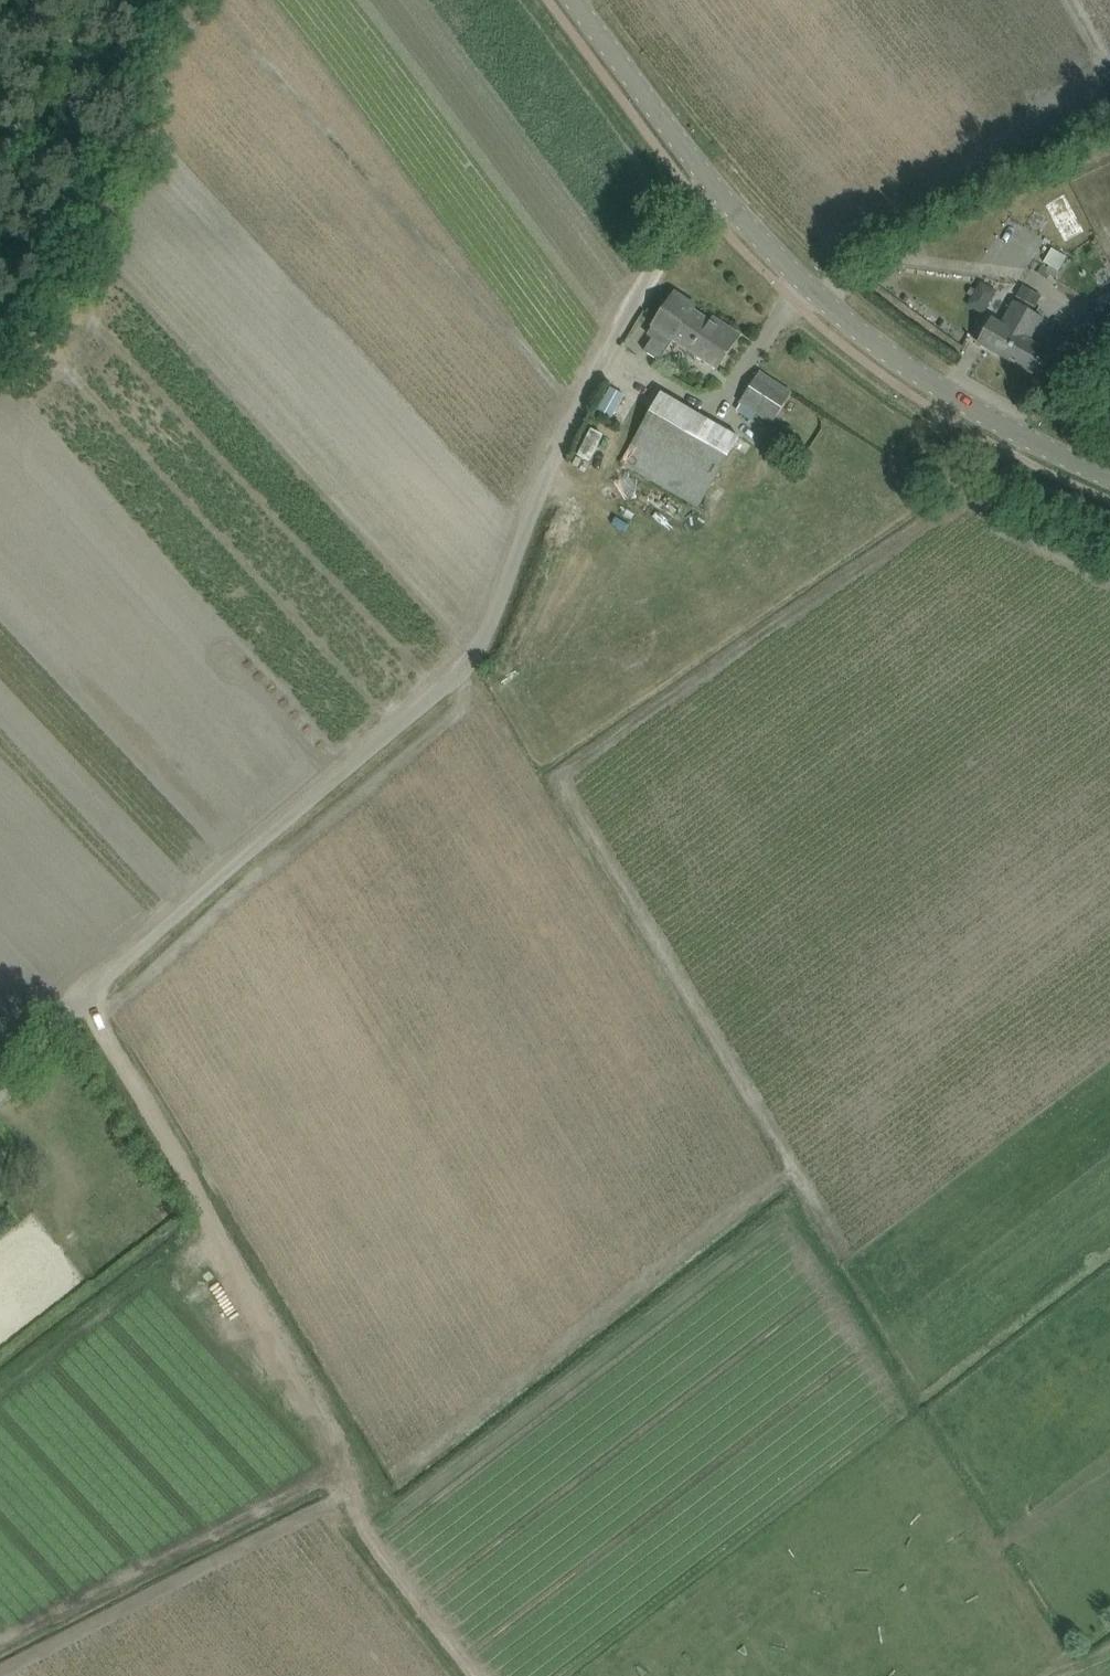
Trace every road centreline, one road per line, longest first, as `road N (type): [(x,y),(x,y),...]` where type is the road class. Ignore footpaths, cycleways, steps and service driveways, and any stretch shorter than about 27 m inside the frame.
road 1 (tertiary): [(1109,478),(1000,427),(839,321),(673,139),(570,0)]

